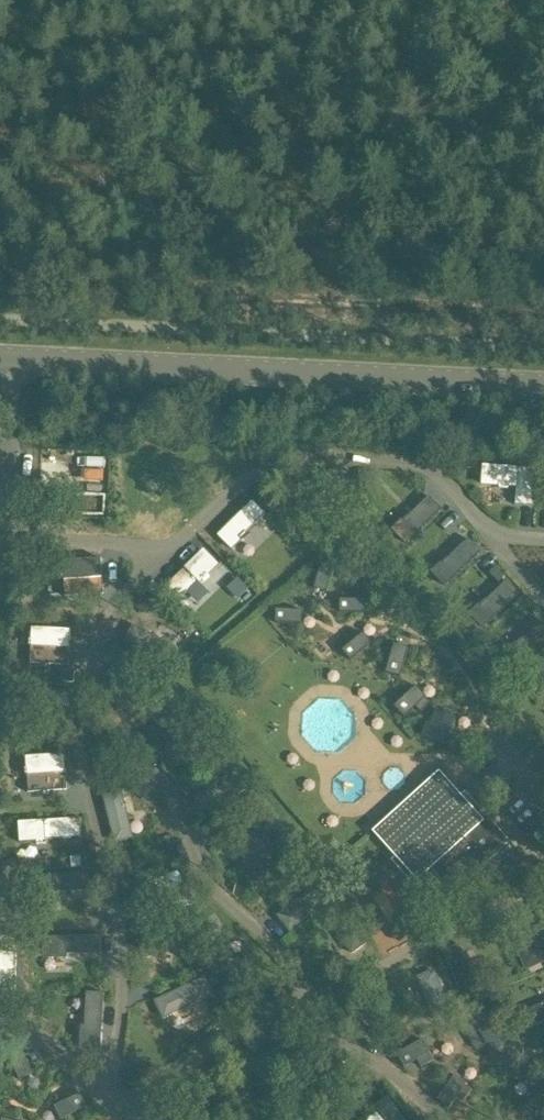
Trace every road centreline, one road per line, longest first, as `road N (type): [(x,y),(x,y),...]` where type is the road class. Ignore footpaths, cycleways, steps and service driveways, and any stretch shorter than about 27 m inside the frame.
road 1 (primary): [(543,387),(0,358)]
road 2 (track): [(543,297),(0,268)]

